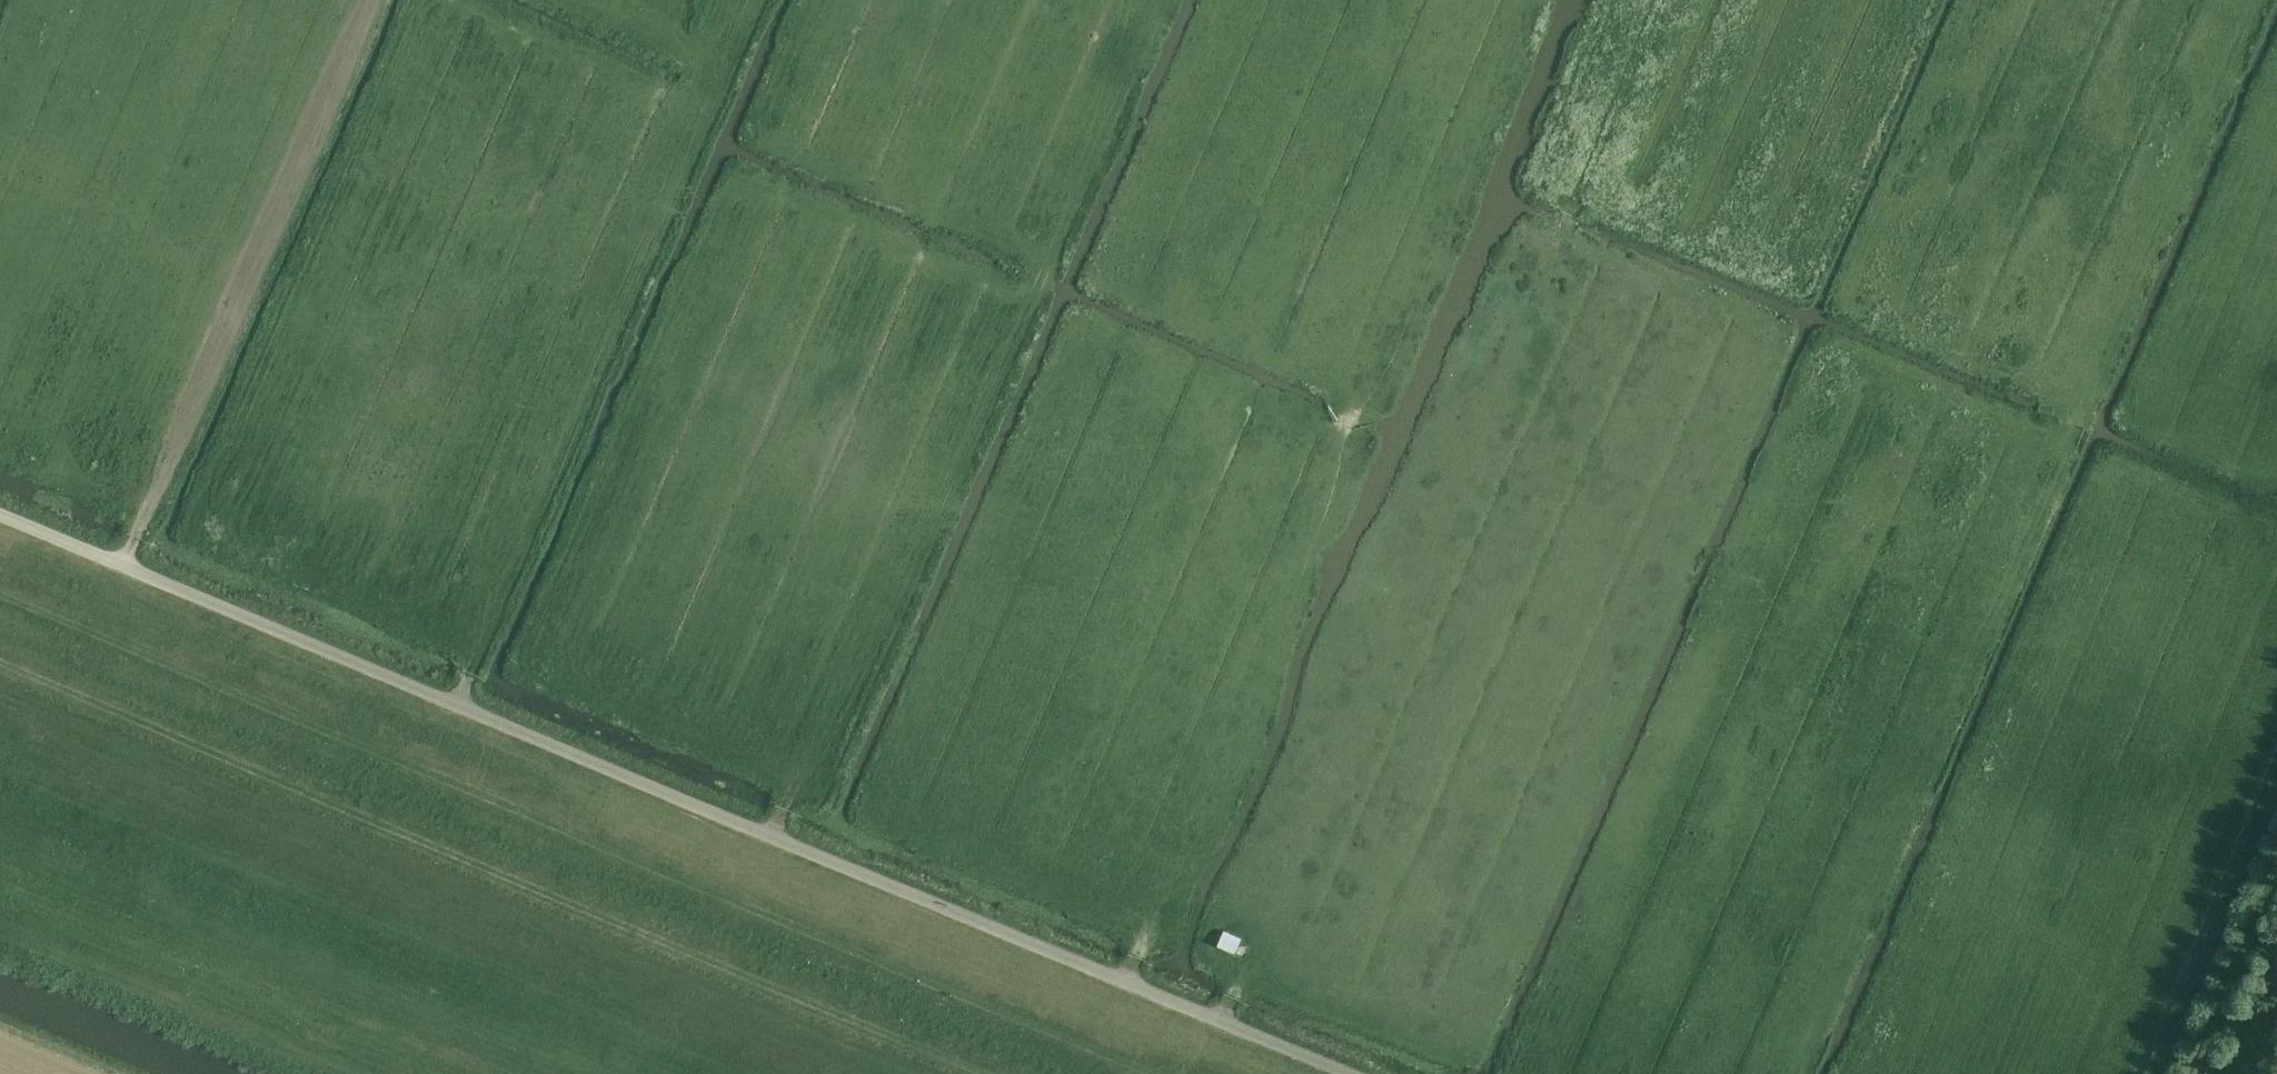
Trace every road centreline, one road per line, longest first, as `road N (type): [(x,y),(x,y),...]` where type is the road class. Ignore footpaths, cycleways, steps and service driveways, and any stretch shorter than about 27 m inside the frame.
road 1 (track): [(1340,1073),(0,516)]
road 2 (track): [(2195,1073),(2276,884)]

